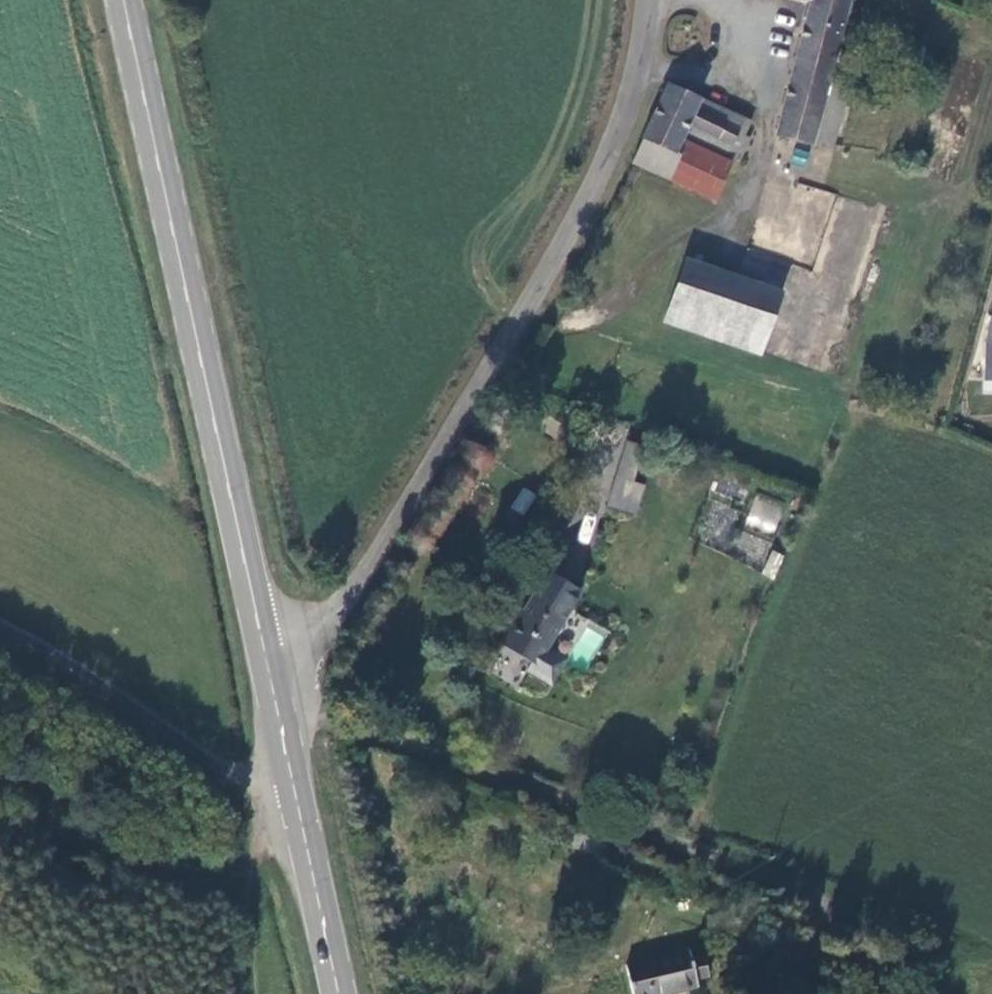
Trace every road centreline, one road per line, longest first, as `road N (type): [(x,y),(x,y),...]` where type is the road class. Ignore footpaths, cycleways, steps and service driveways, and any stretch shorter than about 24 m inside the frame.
road 1 (unclassified): [(266,655),(324,634),(352,596),(587,207),(638,0)]
road 2 (secondary): [(122,0),(266,655)]
road 3 (unclassified): [(0,623),(232,769),(293,780)]
road 4 (secondary): [(293,780),(339,993)]
road 5 (secondary): [(266,655),(293,780)]

